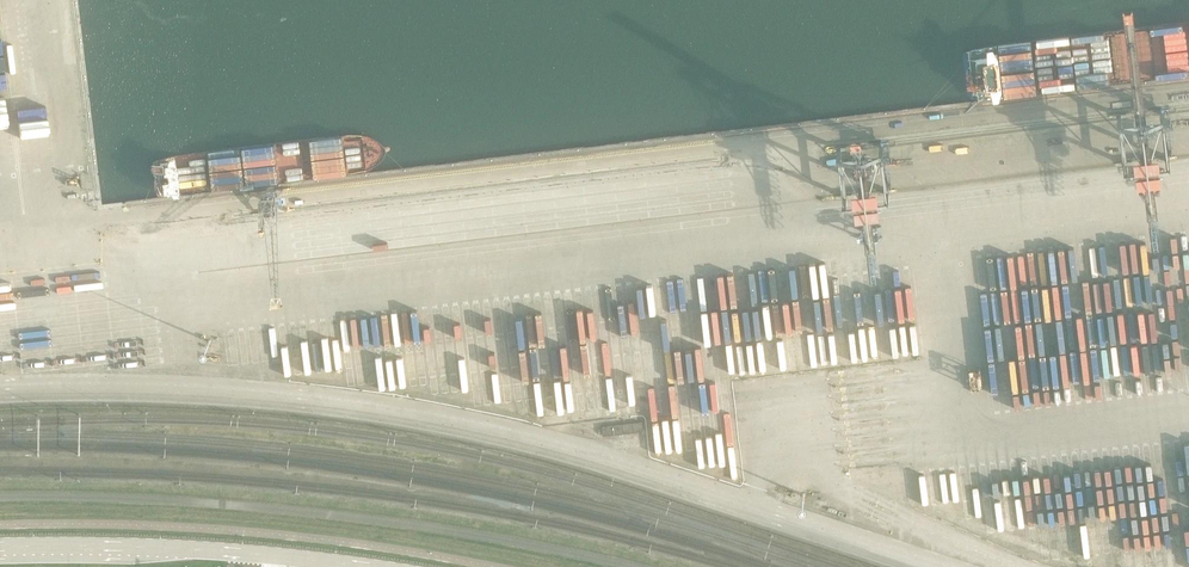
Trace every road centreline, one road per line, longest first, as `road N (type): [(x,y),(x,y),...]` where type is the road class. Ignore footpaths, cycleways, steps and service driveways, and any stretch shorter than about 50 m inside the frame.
road 1 (secondary): [(314,561),(201,550),(0,550)]

